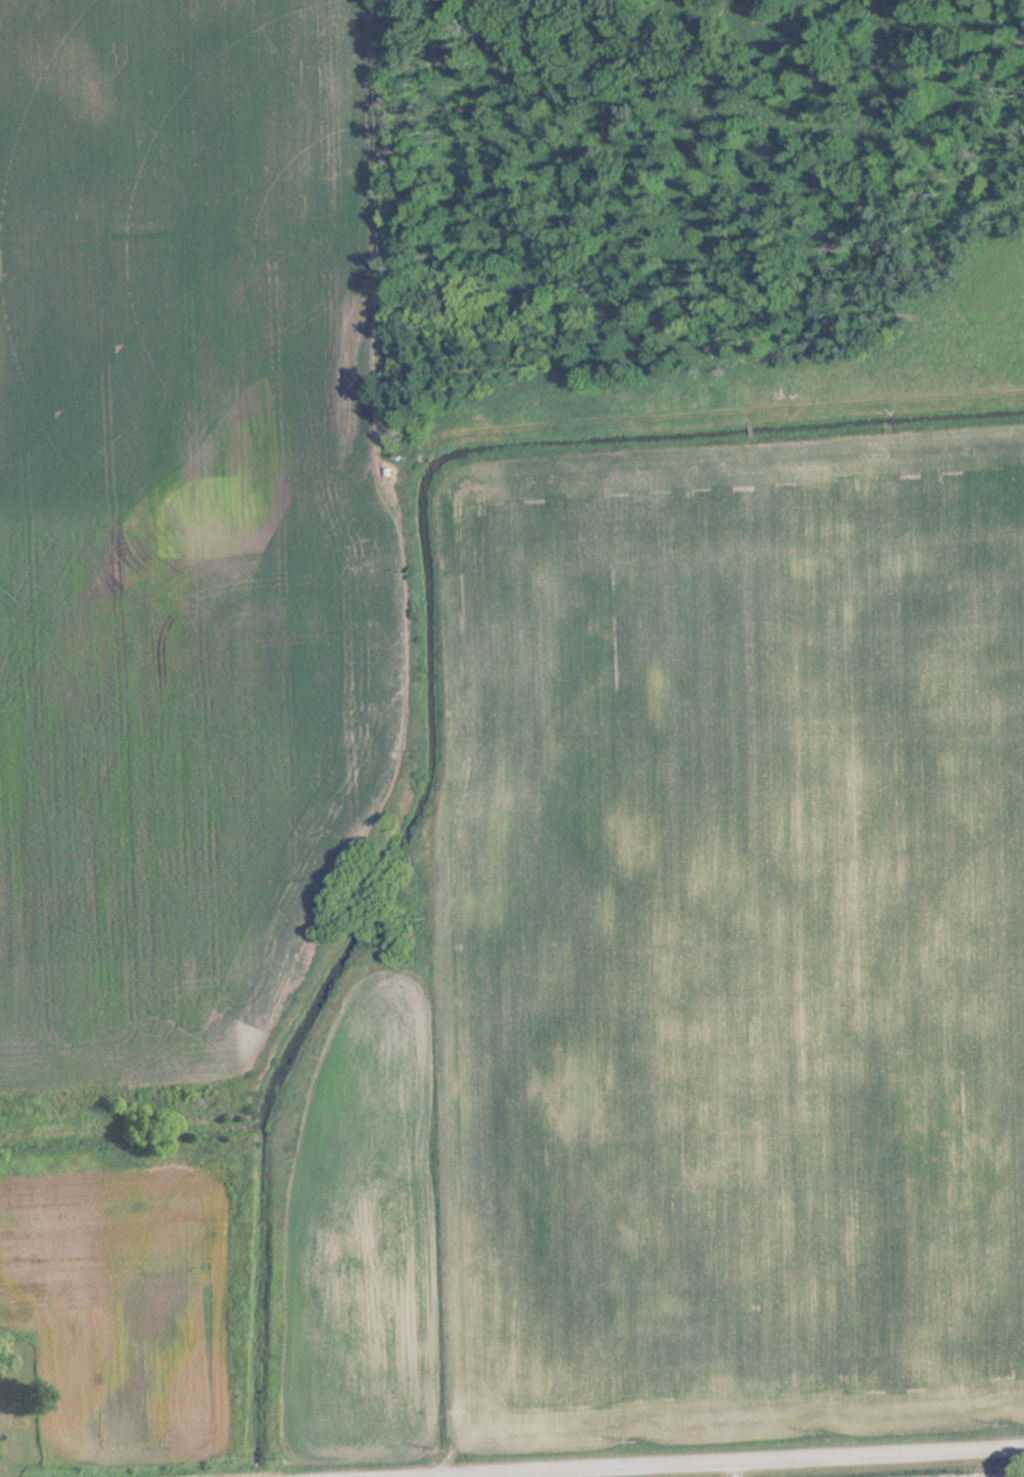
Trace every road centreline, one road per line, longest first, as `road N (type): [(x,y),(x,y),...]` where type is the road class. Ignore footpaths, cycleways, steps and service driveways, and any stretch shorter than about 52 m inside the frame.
road 1 (residential): [(391,1476),(1023,1448)]

